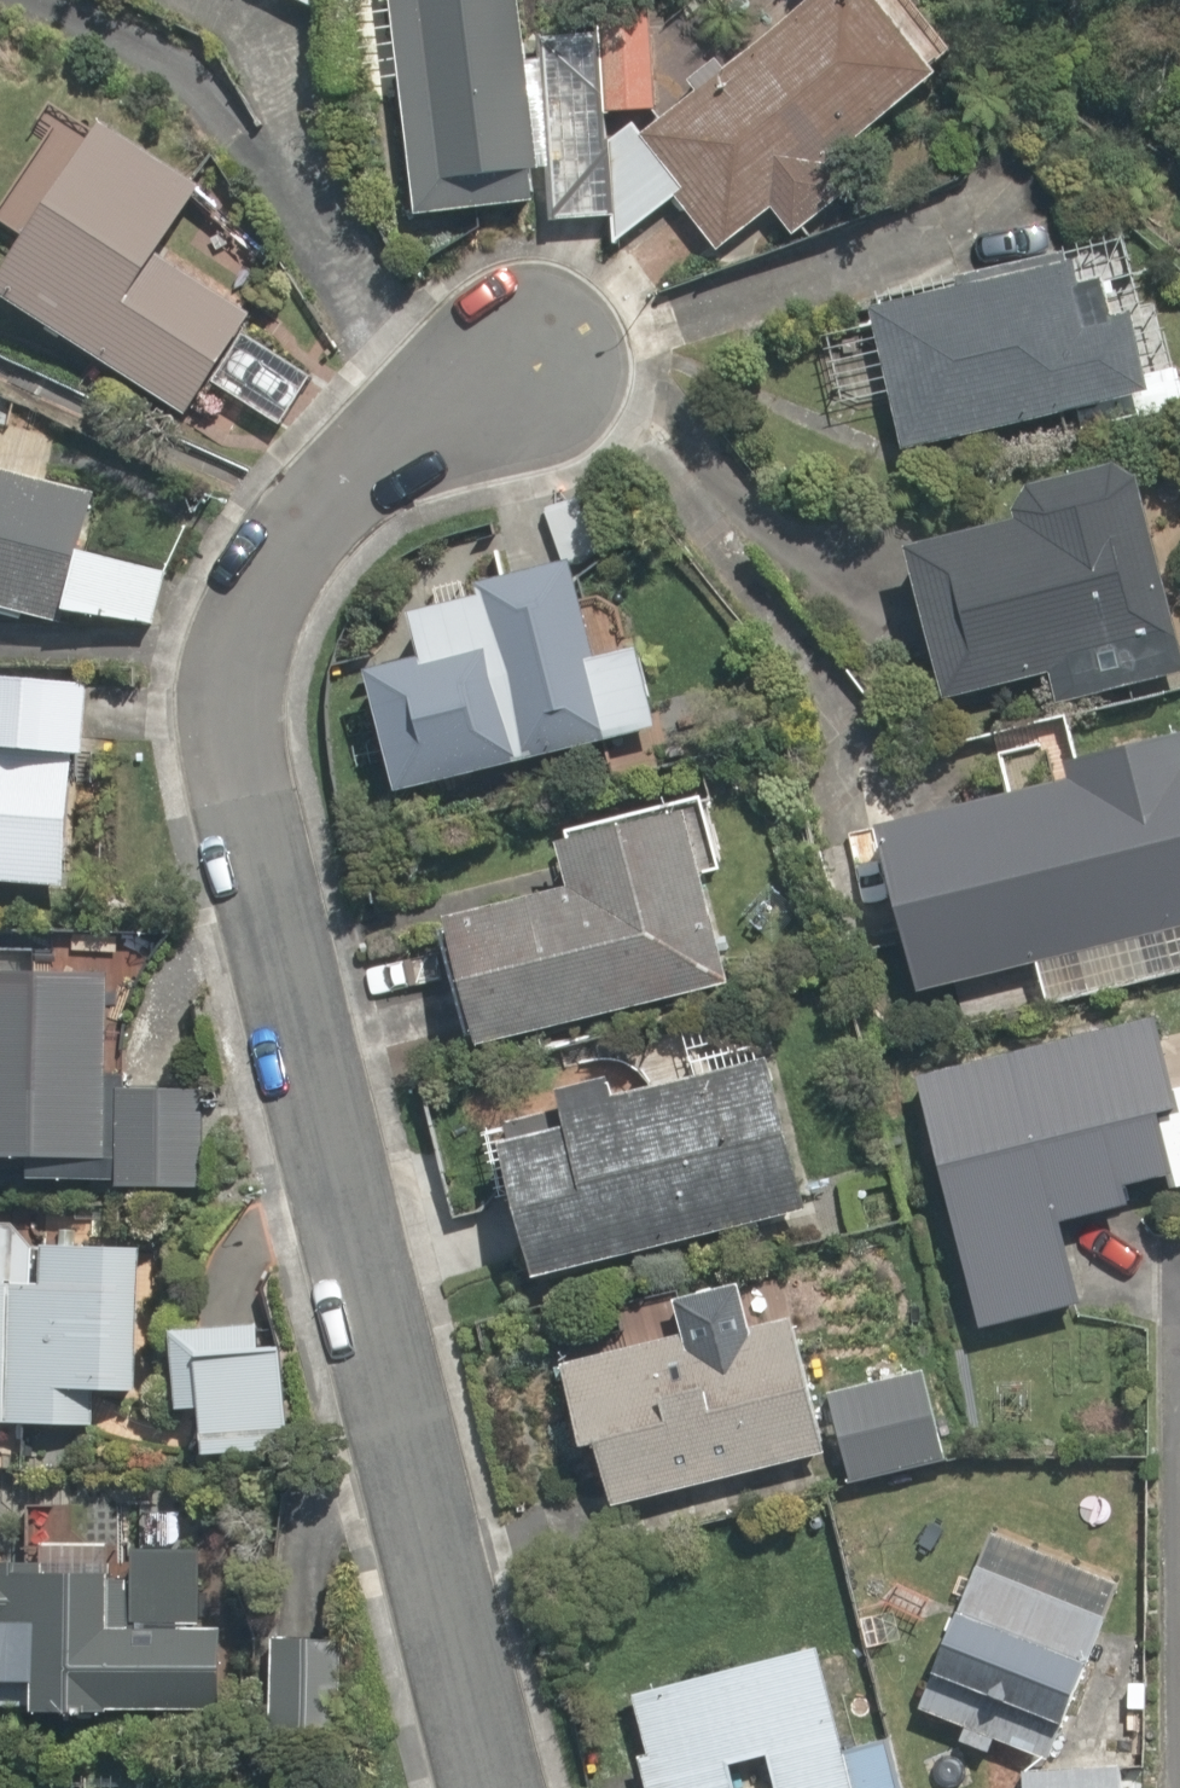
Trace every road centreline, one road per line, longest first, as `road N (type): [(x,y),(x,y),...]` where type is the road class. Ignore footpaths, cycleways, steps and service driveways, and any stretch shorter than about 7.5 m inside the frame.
road 1 (residential): [(579,353),(369,479),(300,533),(255,611),(234,700),(254,851),(304,1061),(498,1787)]

